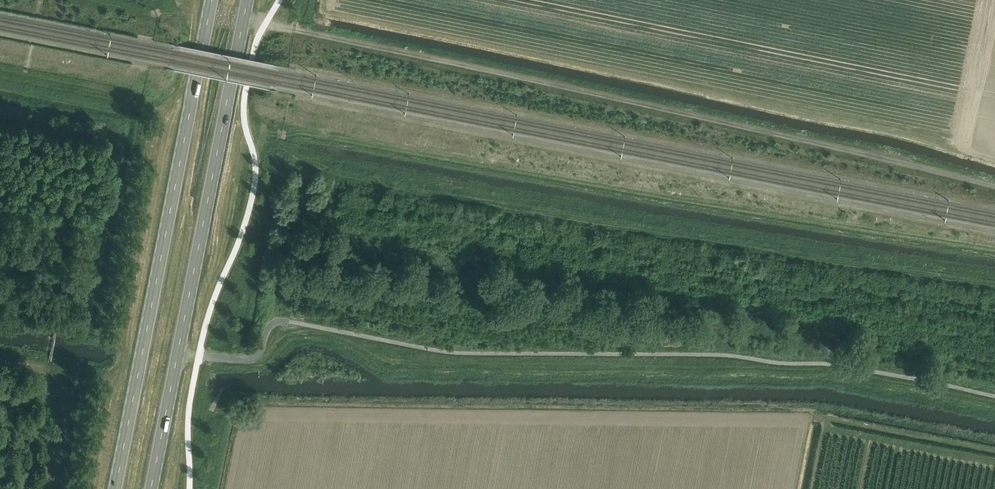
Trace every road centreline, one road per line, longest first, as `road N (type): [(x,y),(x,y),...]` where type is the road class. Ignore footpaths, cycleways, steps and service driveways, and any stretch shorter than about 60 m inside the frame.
road 1 (primary): [(152,488),(247,0)]
road 2 (primary): [(208,0),(113,488)]

